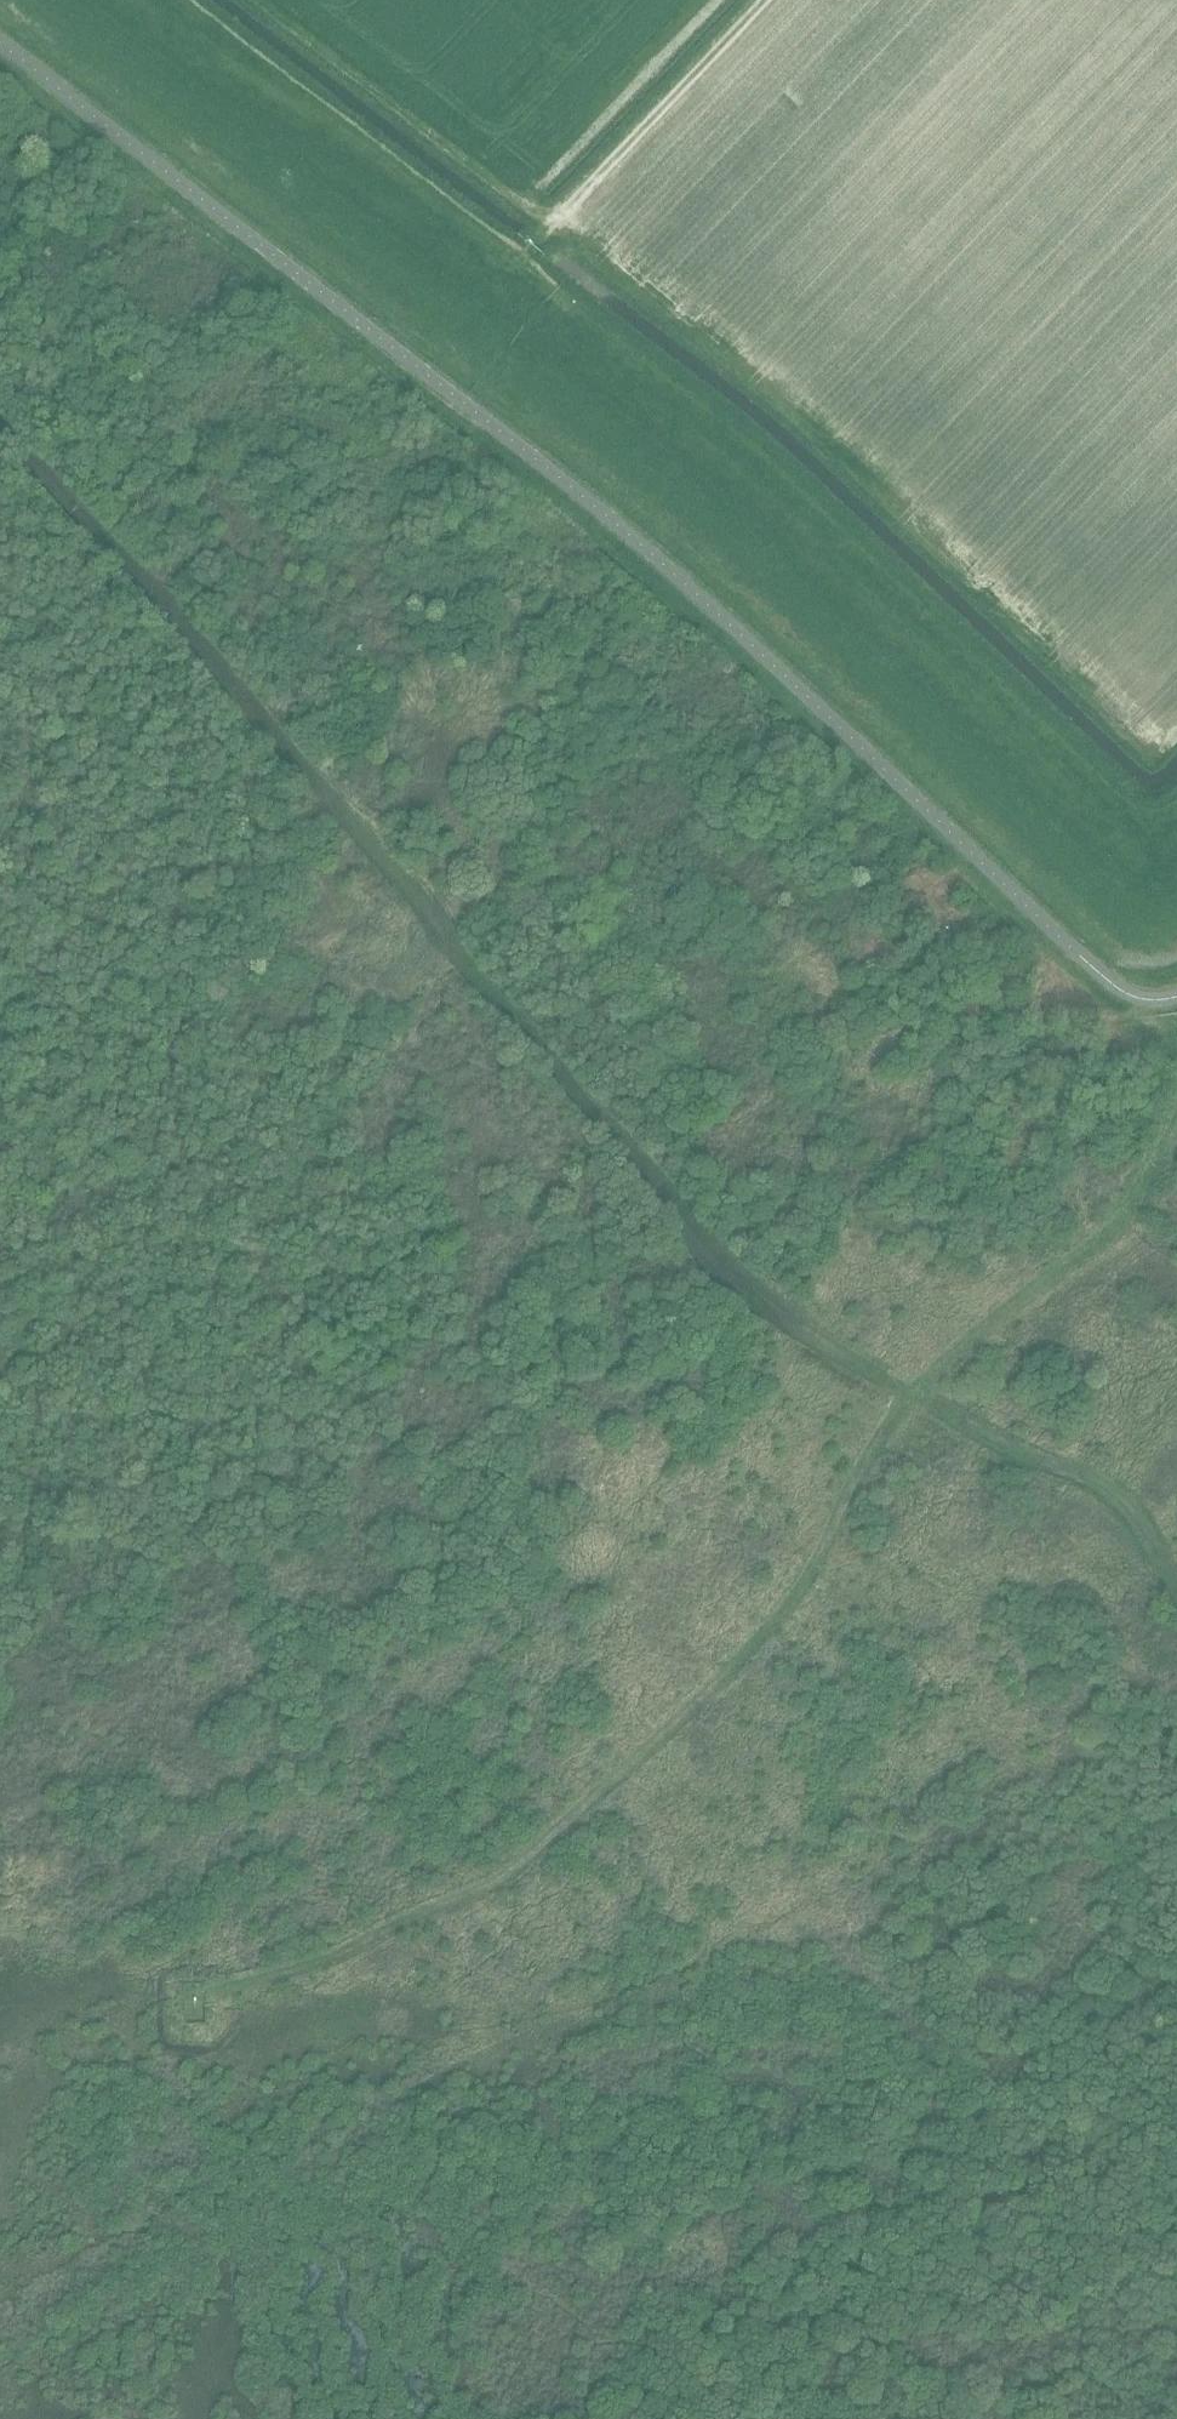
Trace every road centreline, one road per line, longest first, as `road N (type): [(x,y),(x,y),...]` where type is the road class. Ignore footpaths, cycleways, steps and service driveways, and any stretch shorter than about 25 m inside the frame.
road 1 (track): [(1176,1567),(1077,1480),(915,1398),(704,1236),(571,1098),(118,542),(0,432)]
road 2 (track): [(1176,1115),(1120,1226),(915,1398),(853,1490),(814,1572),(747,1656),(631,1767),(478,1893),(324,1961),(197,1995)]
road 3 (track): [(558,220),(769,0)]

